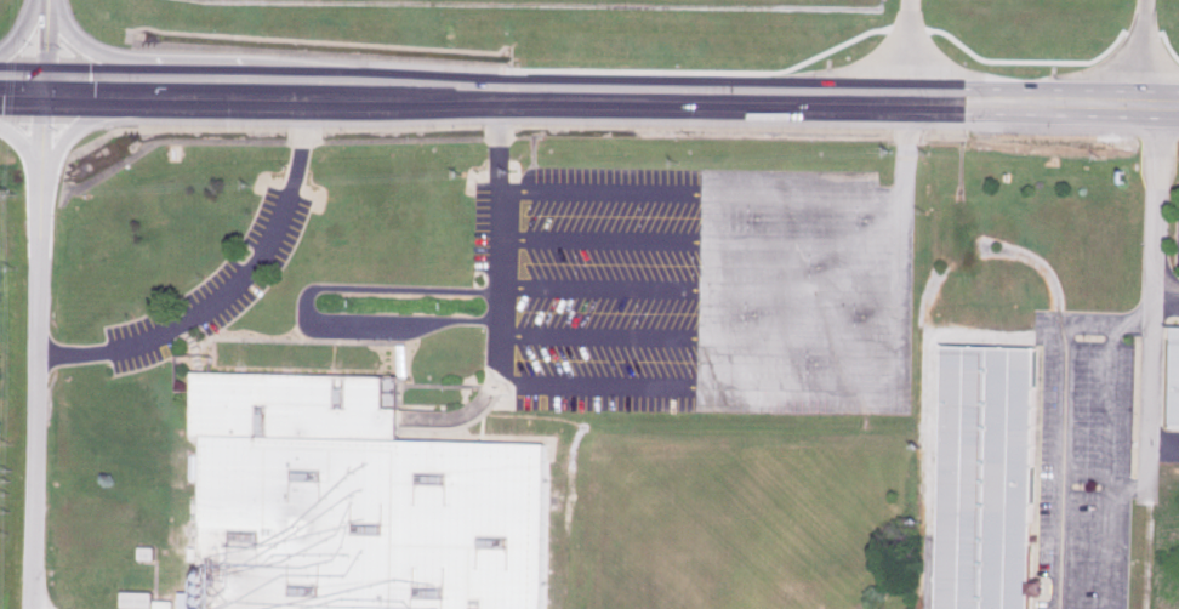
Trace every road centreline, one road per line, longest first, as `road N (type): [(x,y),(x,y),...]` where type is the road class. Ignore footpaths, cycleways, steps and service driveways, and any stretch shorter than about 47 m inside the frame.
road 1 (tertiary): [(44,93),(1178,109)]
road 2 (residential): [(44,93),(35,608)]

